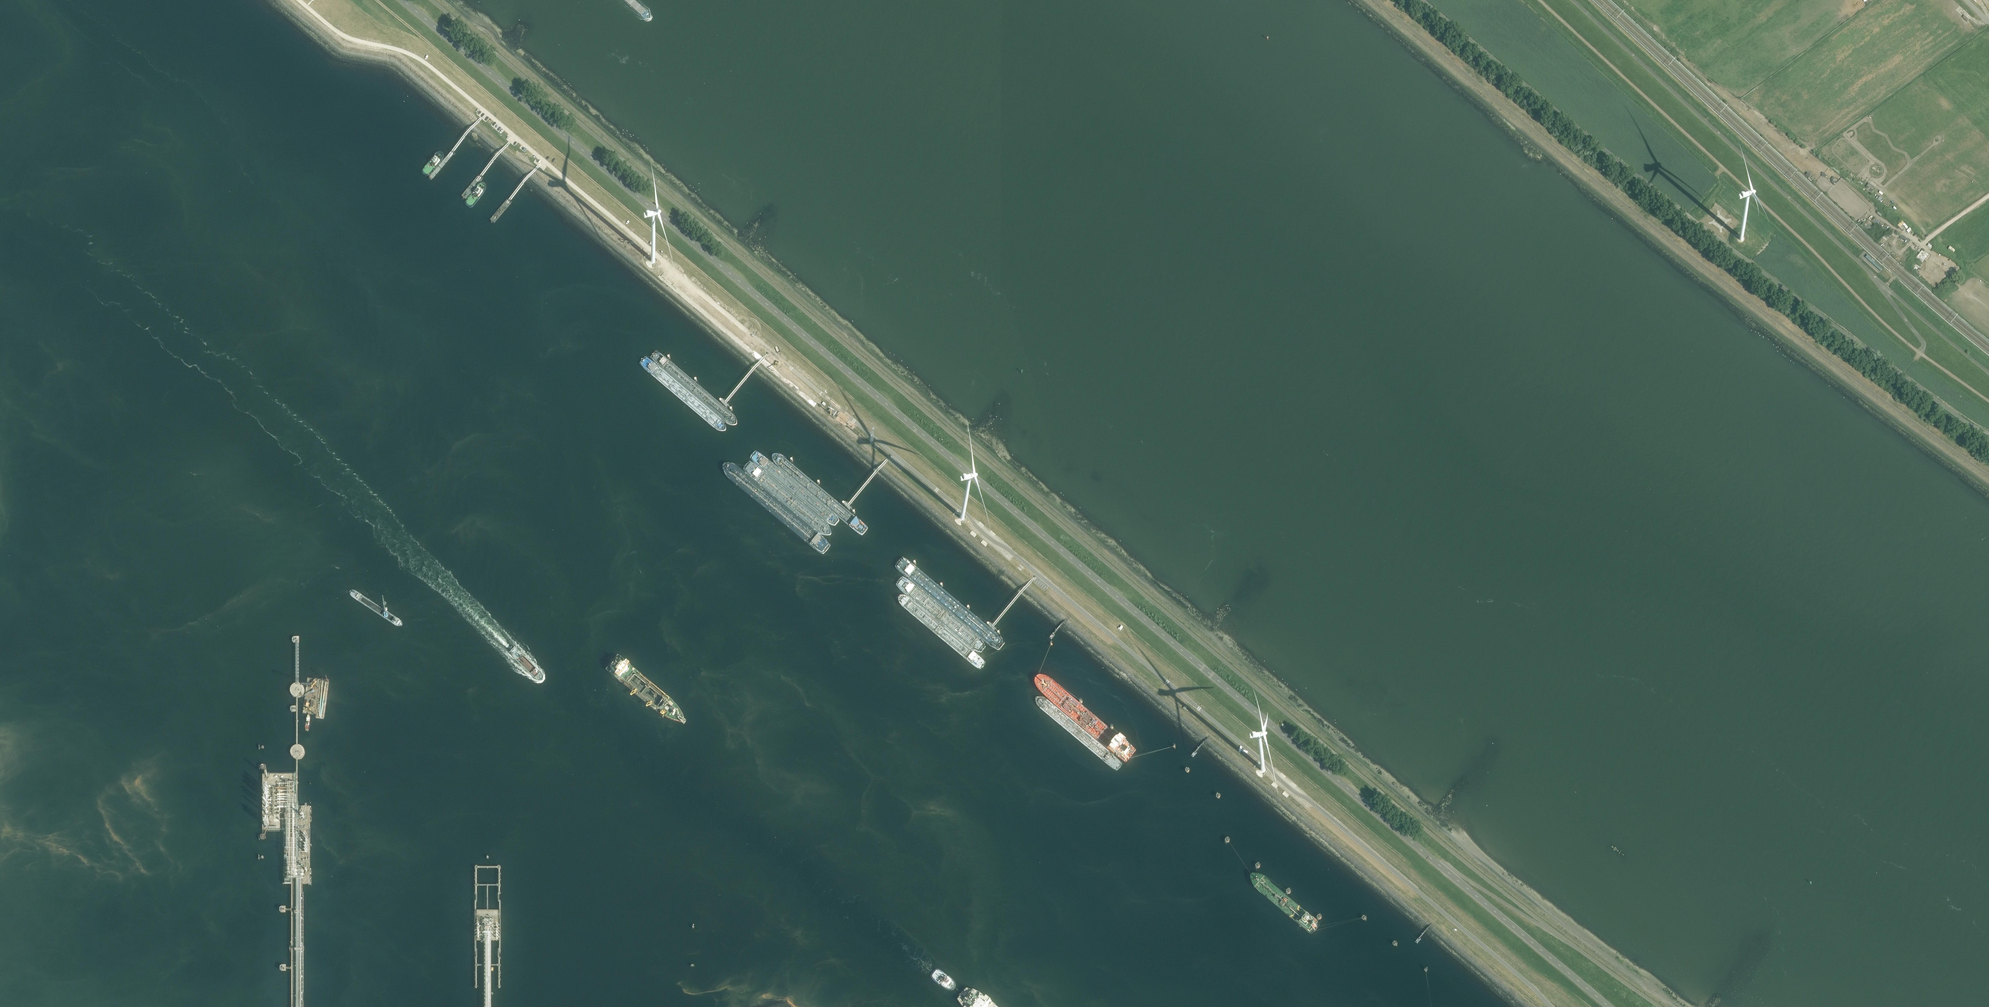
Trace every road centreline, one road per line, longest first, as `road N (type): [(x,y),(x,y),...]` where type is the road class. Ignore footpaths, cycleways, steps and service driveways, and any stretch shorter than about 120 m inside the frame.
road 1 (tertiary): [(1610,1006),(403,0)]
road 2 (track): [(1988,400),(1899,338),(1539,0)]

